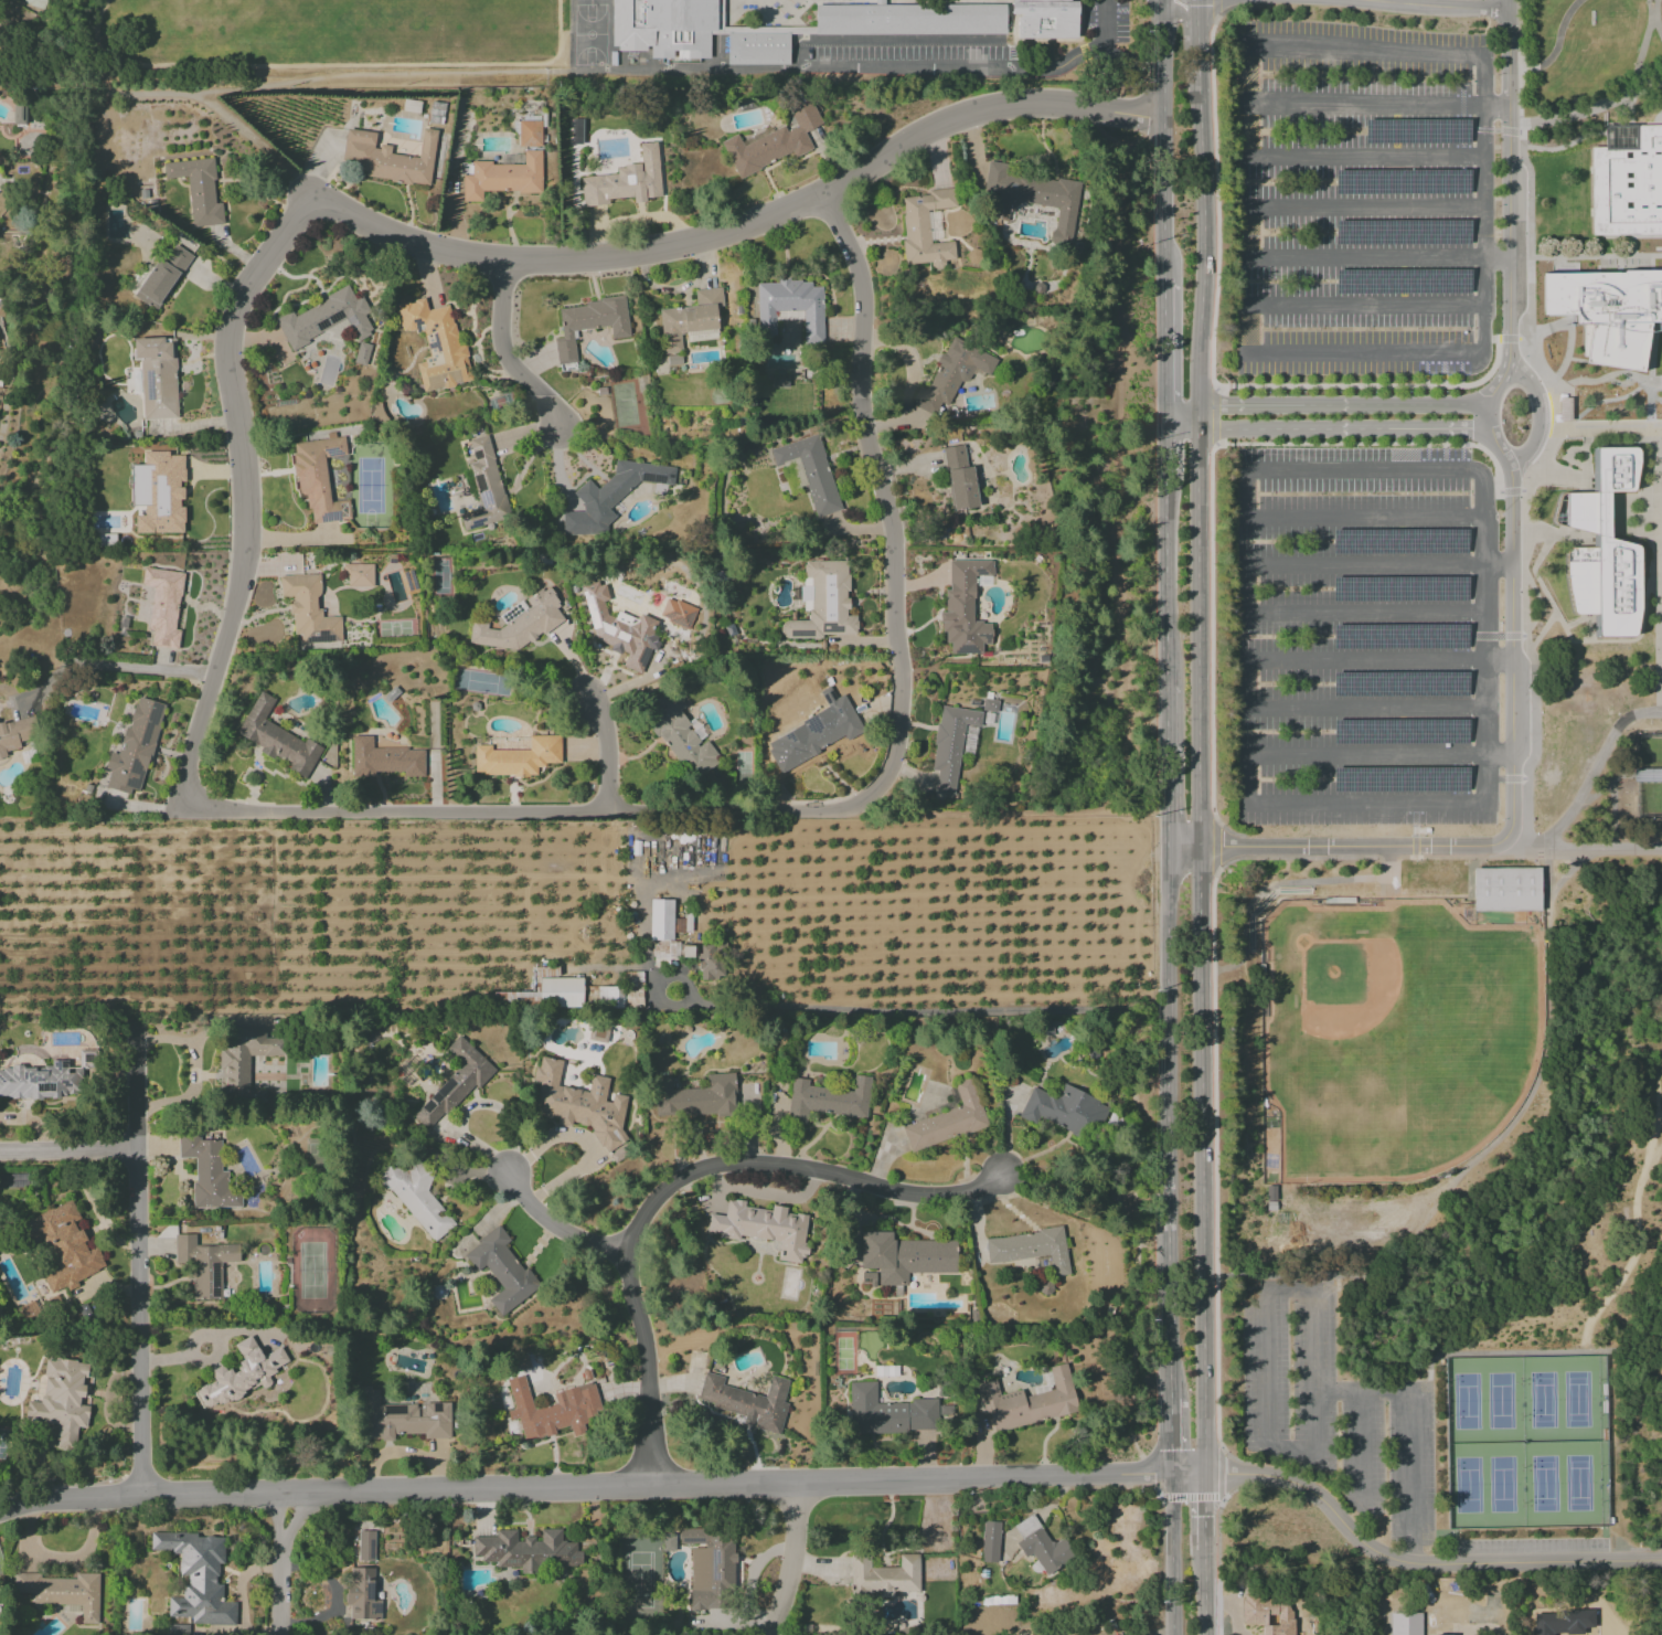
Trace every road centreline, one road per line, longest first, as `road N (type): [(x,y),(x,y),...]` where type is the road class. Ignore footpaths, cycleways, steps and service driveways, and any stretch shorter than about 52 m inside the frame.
road 1 (residential): [(819,193),(848,242),(861,290),(864,415),(895,528),(897,746),(878,788),(853,806),(768,810),(220,811),(189,799)]
road 2 (residential): [(1205,1475),(140,1495),(39,1503),(0,1515)]
road 3 (tertiary): [(1205,1475),(1197,431)]
road 4 (residential): [(1163,116),(1035,100),(981,106),(933,124),(819,193),(722,234),(610,258),(503,261),(428,247),(308,199)]
road 5 (residential): [(653,1486),(647,1349),(627,1251),(657,1197),(691,1171),(729,1161),(942,1197),(972,1193),(1006,1172)]
road 6 (residential): [(189,799),(185,777),(243,573),(249,514),(228,347),(233,315),(243,288),(308,199)]
road 7 (tertiary): [(1168,851),(1172,1400)]
road 8 (residential): [(1661,1560),(1413,1565),(1363,1542),(1315,1496),(1267,1478),(1205,1475)]
road 9 (residential): [(1168,851),(1494,847),(1511,829)]
road 10 (residential): [(140,1495),(134,1147)]
road 11 (residential): [(1509,348),(1508,0)]
road 12 (tertiary): [(1197,406),(1200,102)]
road 13 (residential): [(1484,406),(1197,406)]
road 14 (tertiary): [(1163,31),(1161,278)]
road 15 (tertiary): [(1165,468),(1166,687)]
road 16 (residential): [(1513,661),(1510,464)]
road 17 (residential): [(503,261),(498,325),(505,353),(539,392),(557,433)]
road 18 (residential): [(1197,431),(1385,431)]
road 19 (residential): [(1511,829),(1513,661)]
road 20 (tertiary): [(1166,687),(1168,851)]
road 21 (tertiary): [(1172,1475),(1175,1634)]
road 22 (residential): [(805,1486),(772,1634)]
road 23 (residential): [(1507,10),(1356,0)]
road 24 (residential): [(627,1251),(551,1227),(508,1172)]
road 25 (residential): [(281,1494),(282,1634)]
road 26 (residential): [(1510,464),(1535,445),(1542,408),(1509,348)]
road 27 (residential): [(134,1147),(0,1150)]
road 28 (residential): [(1510,464),(1484,432),(1484,406),(1510,368),(1509,348)]
road 29 (tertiary): [(1161,278),(1164,406)]
road 30 (residential): [(588,696),(609,747),(606,811)]

